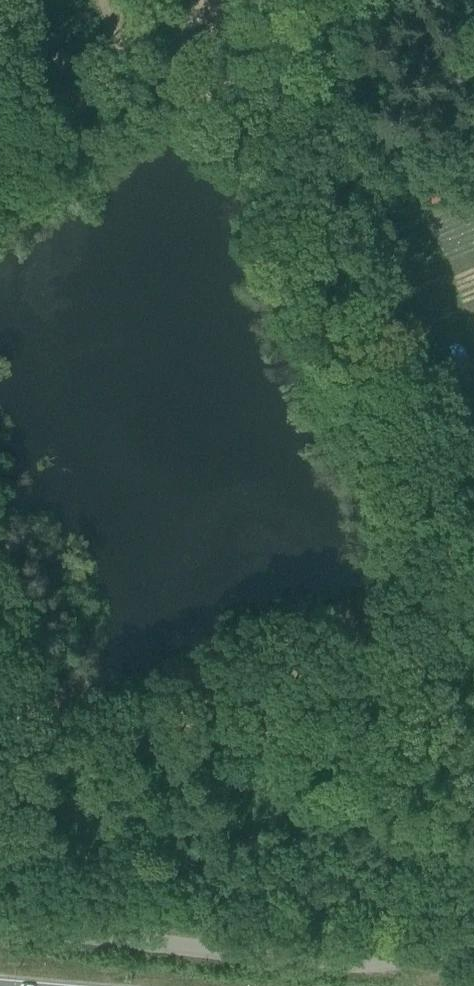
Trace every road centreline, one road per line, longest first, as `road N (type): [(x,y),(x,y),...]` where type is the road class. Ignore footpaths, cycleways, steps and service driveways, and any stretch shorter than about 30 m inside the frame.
road 1 (unclassified): [(473,944),(429,955),(274,956),(0,927)]
road 2 (track): [(111,86),(236,0)]
road 3 (track): [(0,158),(111,86)]

